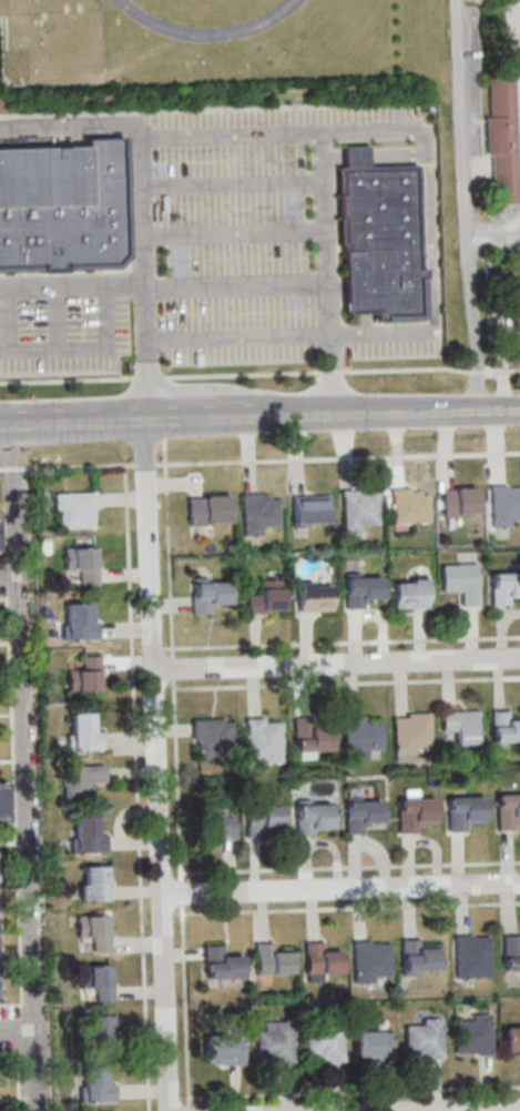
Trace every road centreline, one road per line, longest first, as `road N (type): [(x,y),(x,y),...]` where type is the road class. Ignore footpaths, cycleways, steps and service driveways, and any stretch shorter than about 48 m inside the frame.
road 1 (residential): [(172,1110),(142,415)]
road 2 (tertiary): [(519,408),(0,418)]
road 3 (residential): [(519,657),(153,669)]
road 4 (residential): [(519,881),(163,893)]

